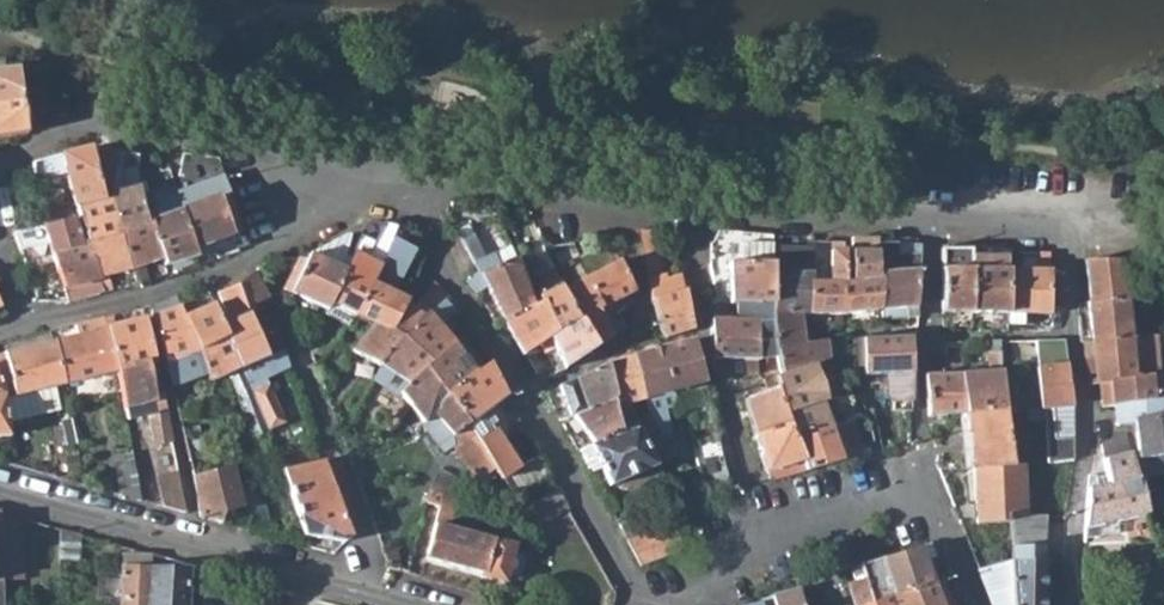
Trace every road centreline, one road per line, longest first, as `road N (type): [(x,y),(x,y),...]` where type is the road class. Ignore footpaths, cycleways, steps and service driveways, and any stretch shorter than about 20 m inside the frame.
road 1 (residential): [(1065,238),(394,170)]
road 2 (residential): [(645,604),(394,170)]
road 3 (residential): [(409,604),(0,487)]
road 4 (residential): [(394,170),(172,127),(92,123),(0,160)]
road 5 (residential): [(973,604),(935,503),(775,539),(662,604)]

